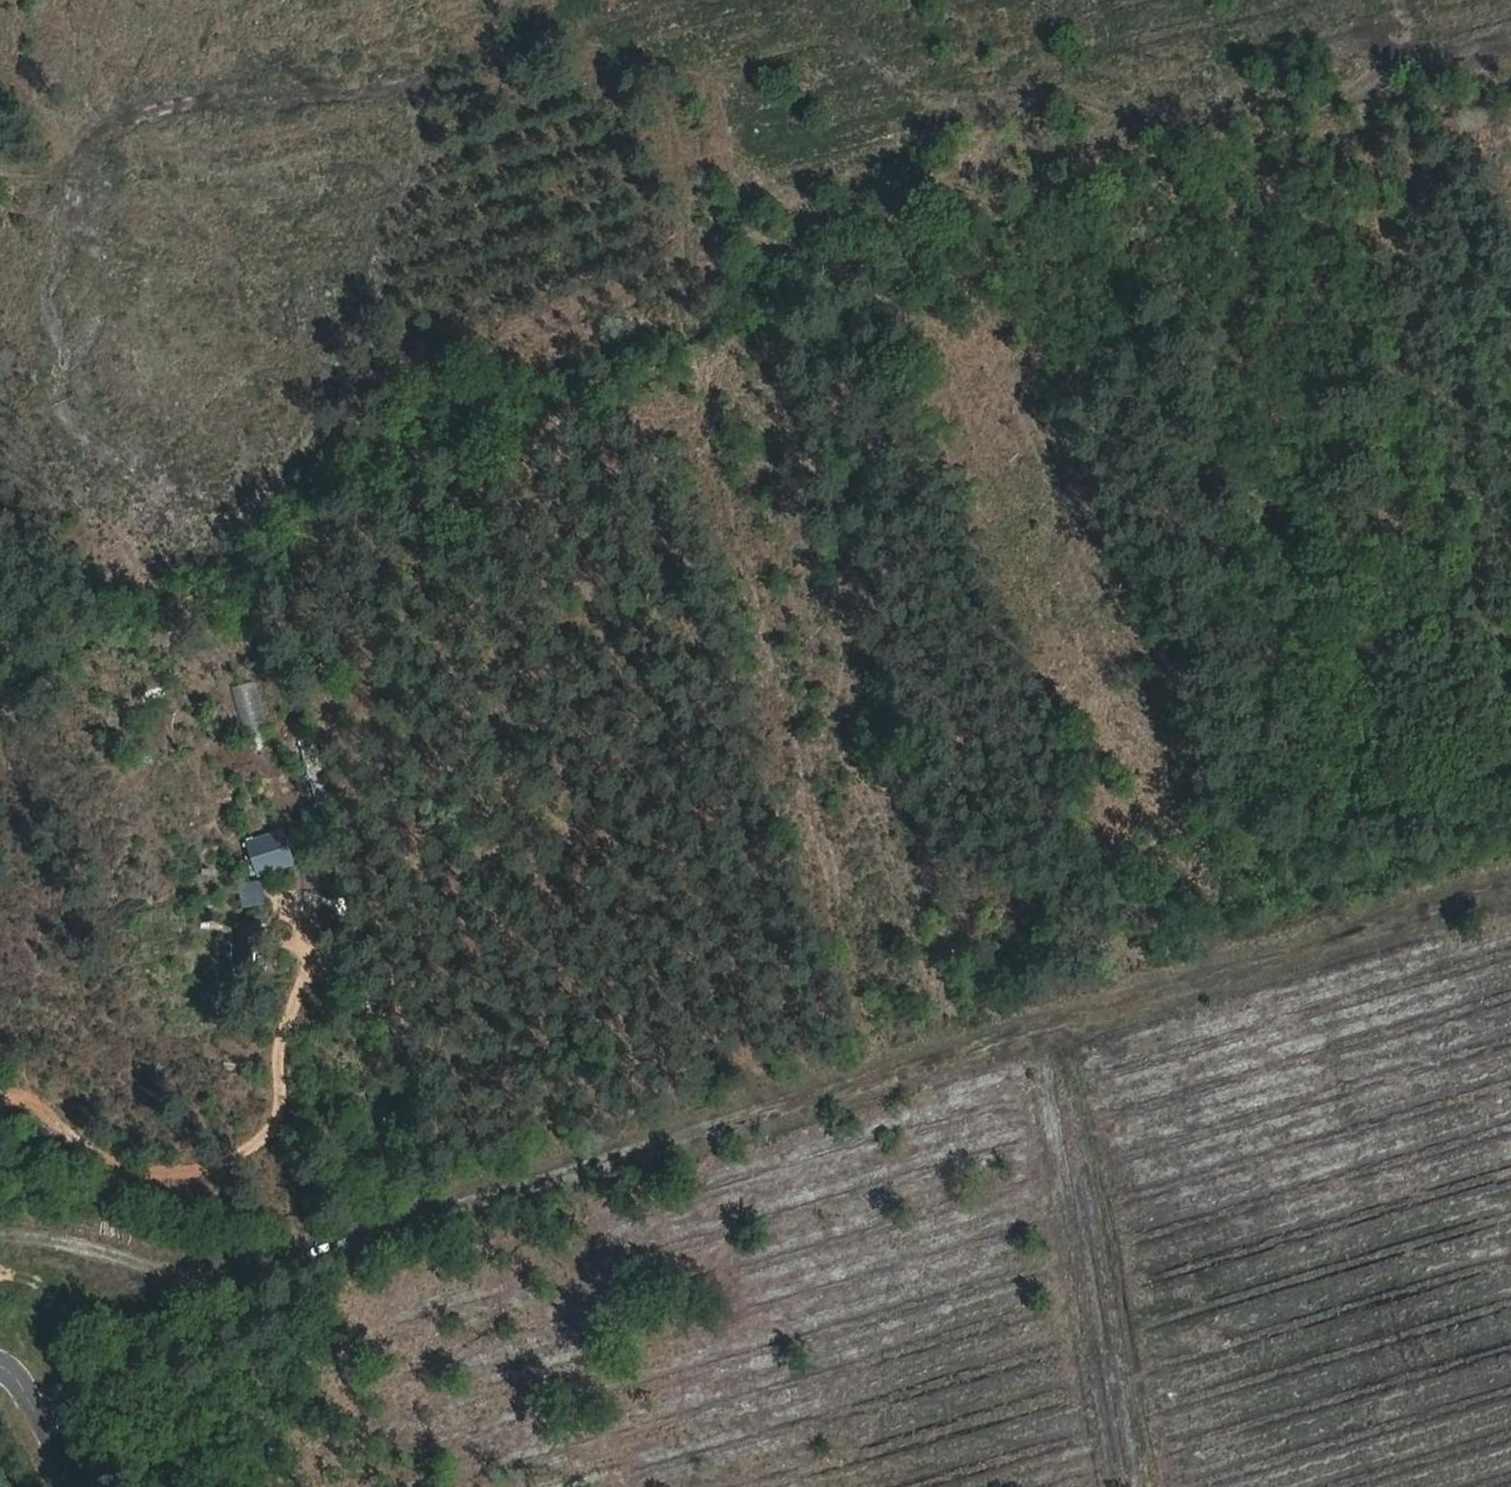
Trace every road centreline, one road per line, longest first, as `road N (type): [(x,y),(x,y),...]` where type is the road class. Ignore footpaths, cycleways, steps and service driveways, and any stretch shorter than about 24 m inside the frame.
road 1 (track): [(1510,871),(211,1256),(118,1243),(0,1187)]
road 2 (tertiary): [(84,1486),(38,1399),(0,1368)]

